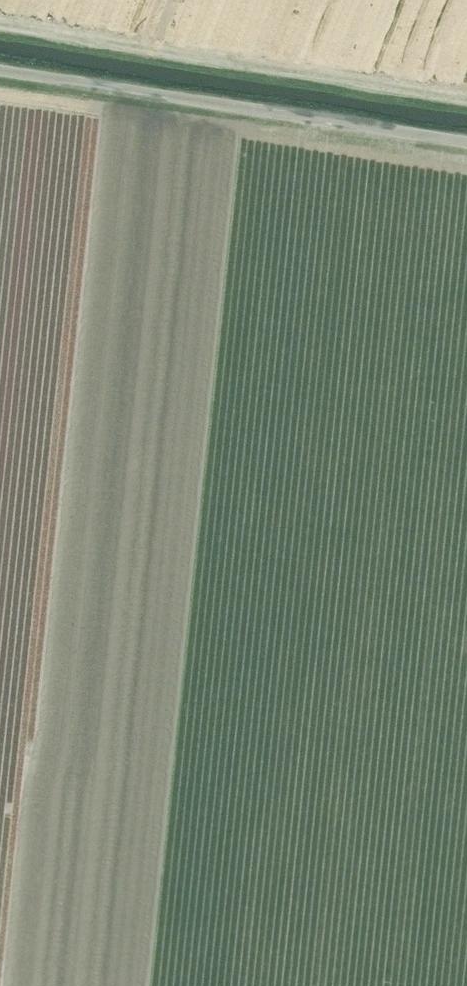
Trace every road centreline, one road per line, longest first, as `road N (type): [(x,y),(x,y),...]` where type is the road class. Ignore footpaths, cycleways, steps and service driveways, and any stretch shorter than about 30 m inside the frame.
road 1 (unclassified): [(466,143),(0,71)]

